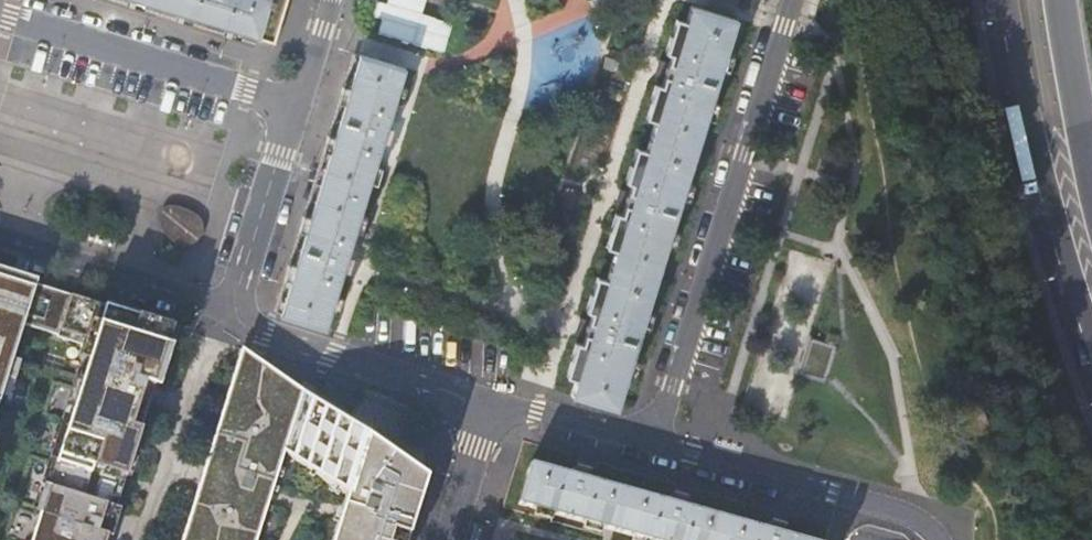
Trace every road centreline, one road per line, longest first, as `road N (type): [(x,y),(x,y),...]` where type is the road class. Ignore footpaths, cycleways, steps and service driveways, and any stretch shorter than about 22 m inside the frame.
road 1 (residential): [(654,444),(792,0)]
road 2 (motorway): [(997,0),(1024,137),(1091,365)]
road 3 (residential): [(0,14),(295,104)]
road 4 (residential): [(654,444),(907,515),(939,539)]
road 5 (residential): [(489,405),(228,320)]
road 6 (residential): [(228,320),(198,300),(0,238)]
road 7 (residential): [(295,104),(228,320)]
road 8 (motorway): [(1060,0),(1091,174)]
road 9 (residential): [(489,405),(654,444)]
road 10 (residential): [(489,405),(449,539)]

